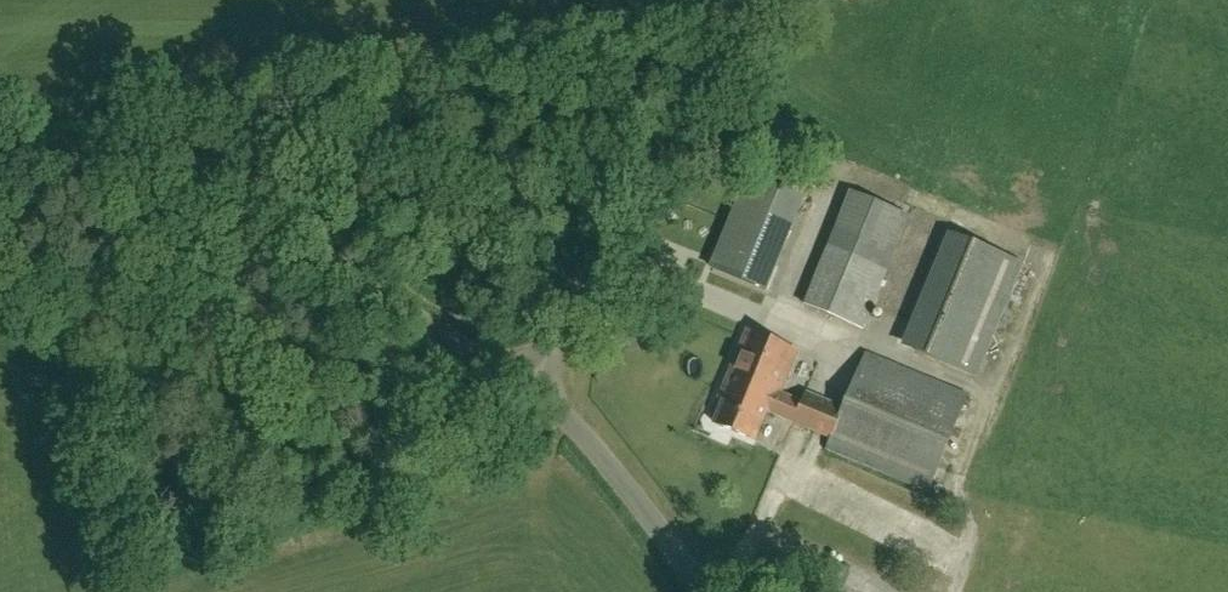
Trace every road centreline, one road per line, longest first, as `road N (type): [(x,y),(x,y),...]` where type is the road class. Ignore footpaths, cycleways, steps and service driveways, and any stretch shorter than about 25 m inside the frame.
road 1 (unclassified): [(528,374),(436,332),(273,194),(227,174),(82,161),(0,166)]
road 2 (unclassified): [(791,0),(600,258),(528,374)]
road 3 (unclassified): [(708,591),(643,501),(528,374)]

